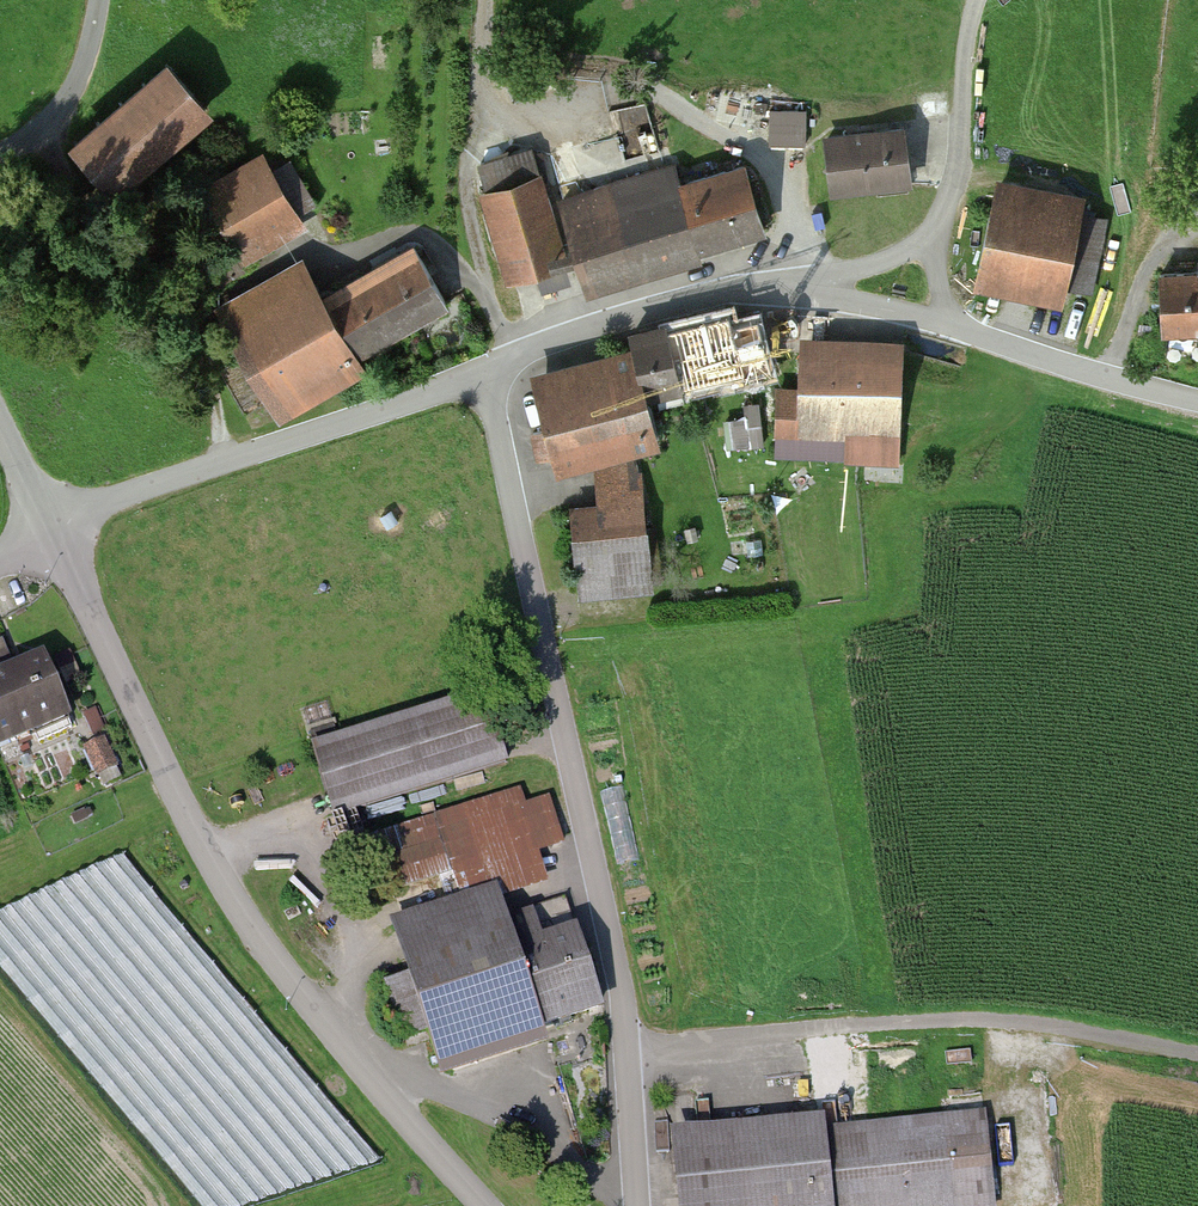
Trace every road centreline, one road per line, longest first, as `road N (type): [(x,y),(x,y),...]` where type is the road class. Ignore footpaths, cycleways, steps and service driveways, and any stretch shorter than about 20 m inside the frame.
road 1 (residential): [(637,1205),(610,931),(488,382)]
road 2 (unclassified): [(481,1205),(370,1083),(234,909),(50,528)]
road 3 (residential): [(488,382),(506,360),(637,312),(792,295),(1197,403)]
road 4 (track): [(626,1042),(993,1019),(1197,1057)]
road 5 (residential): [(488,382),(441,388),(50,528)]
road 6 (track): [(490,0),(490,132),(470,170),(506,360)]
road 7 (track): [(928,328),(976,0)]
road 8 (unclassified): [(0,153),(50,114),(82,71),(98,0)]

